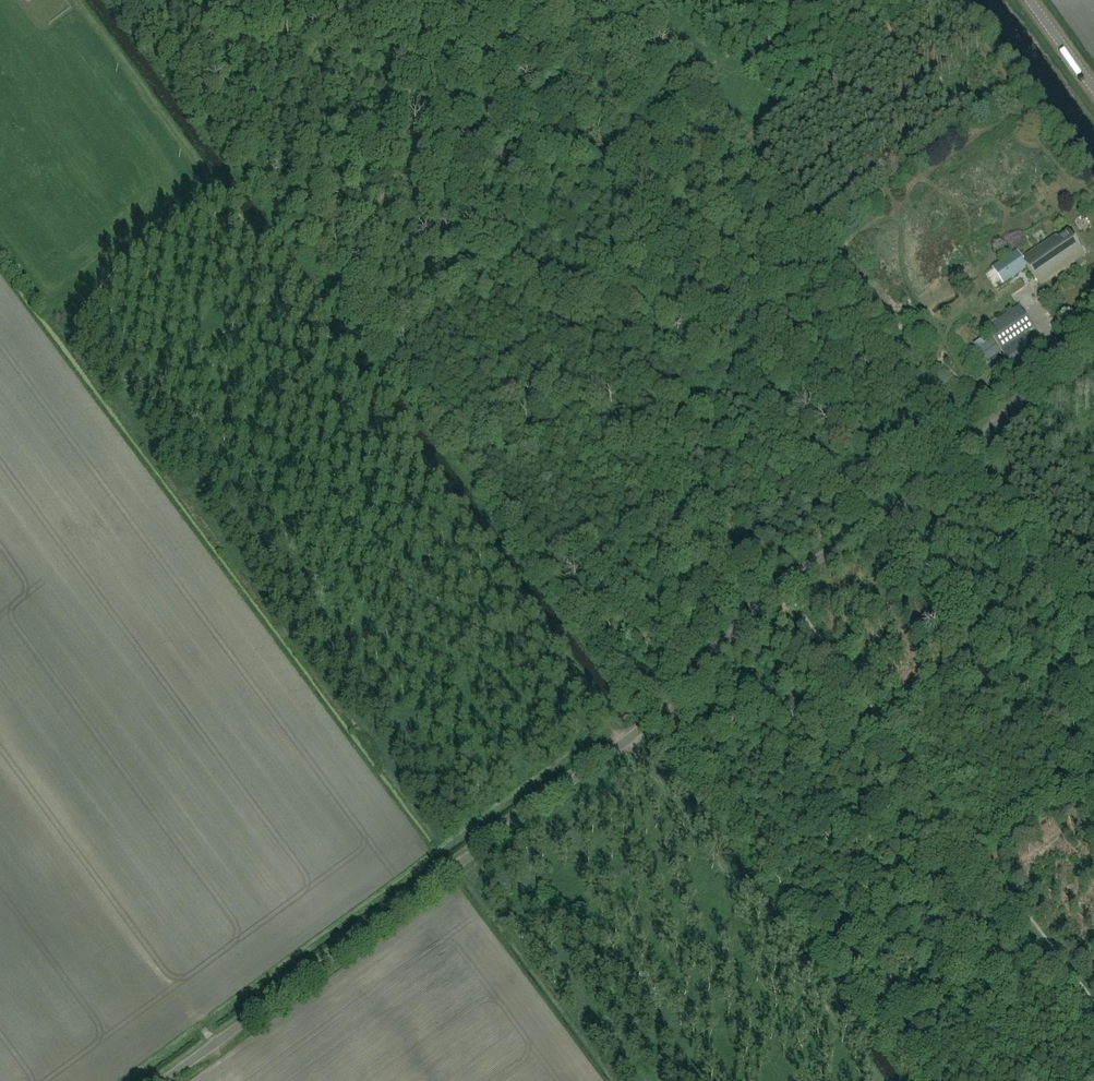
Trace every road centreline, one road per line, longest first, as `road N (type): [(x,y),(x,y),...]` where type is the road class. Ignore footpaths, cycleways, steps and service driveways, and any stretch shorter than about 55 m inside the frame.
road 1 (unclassified): [(167,1080),(632,734),(781,587),(925,489),(1093,333)]
road 2 (track): [(1093,1009),(777,591)]

